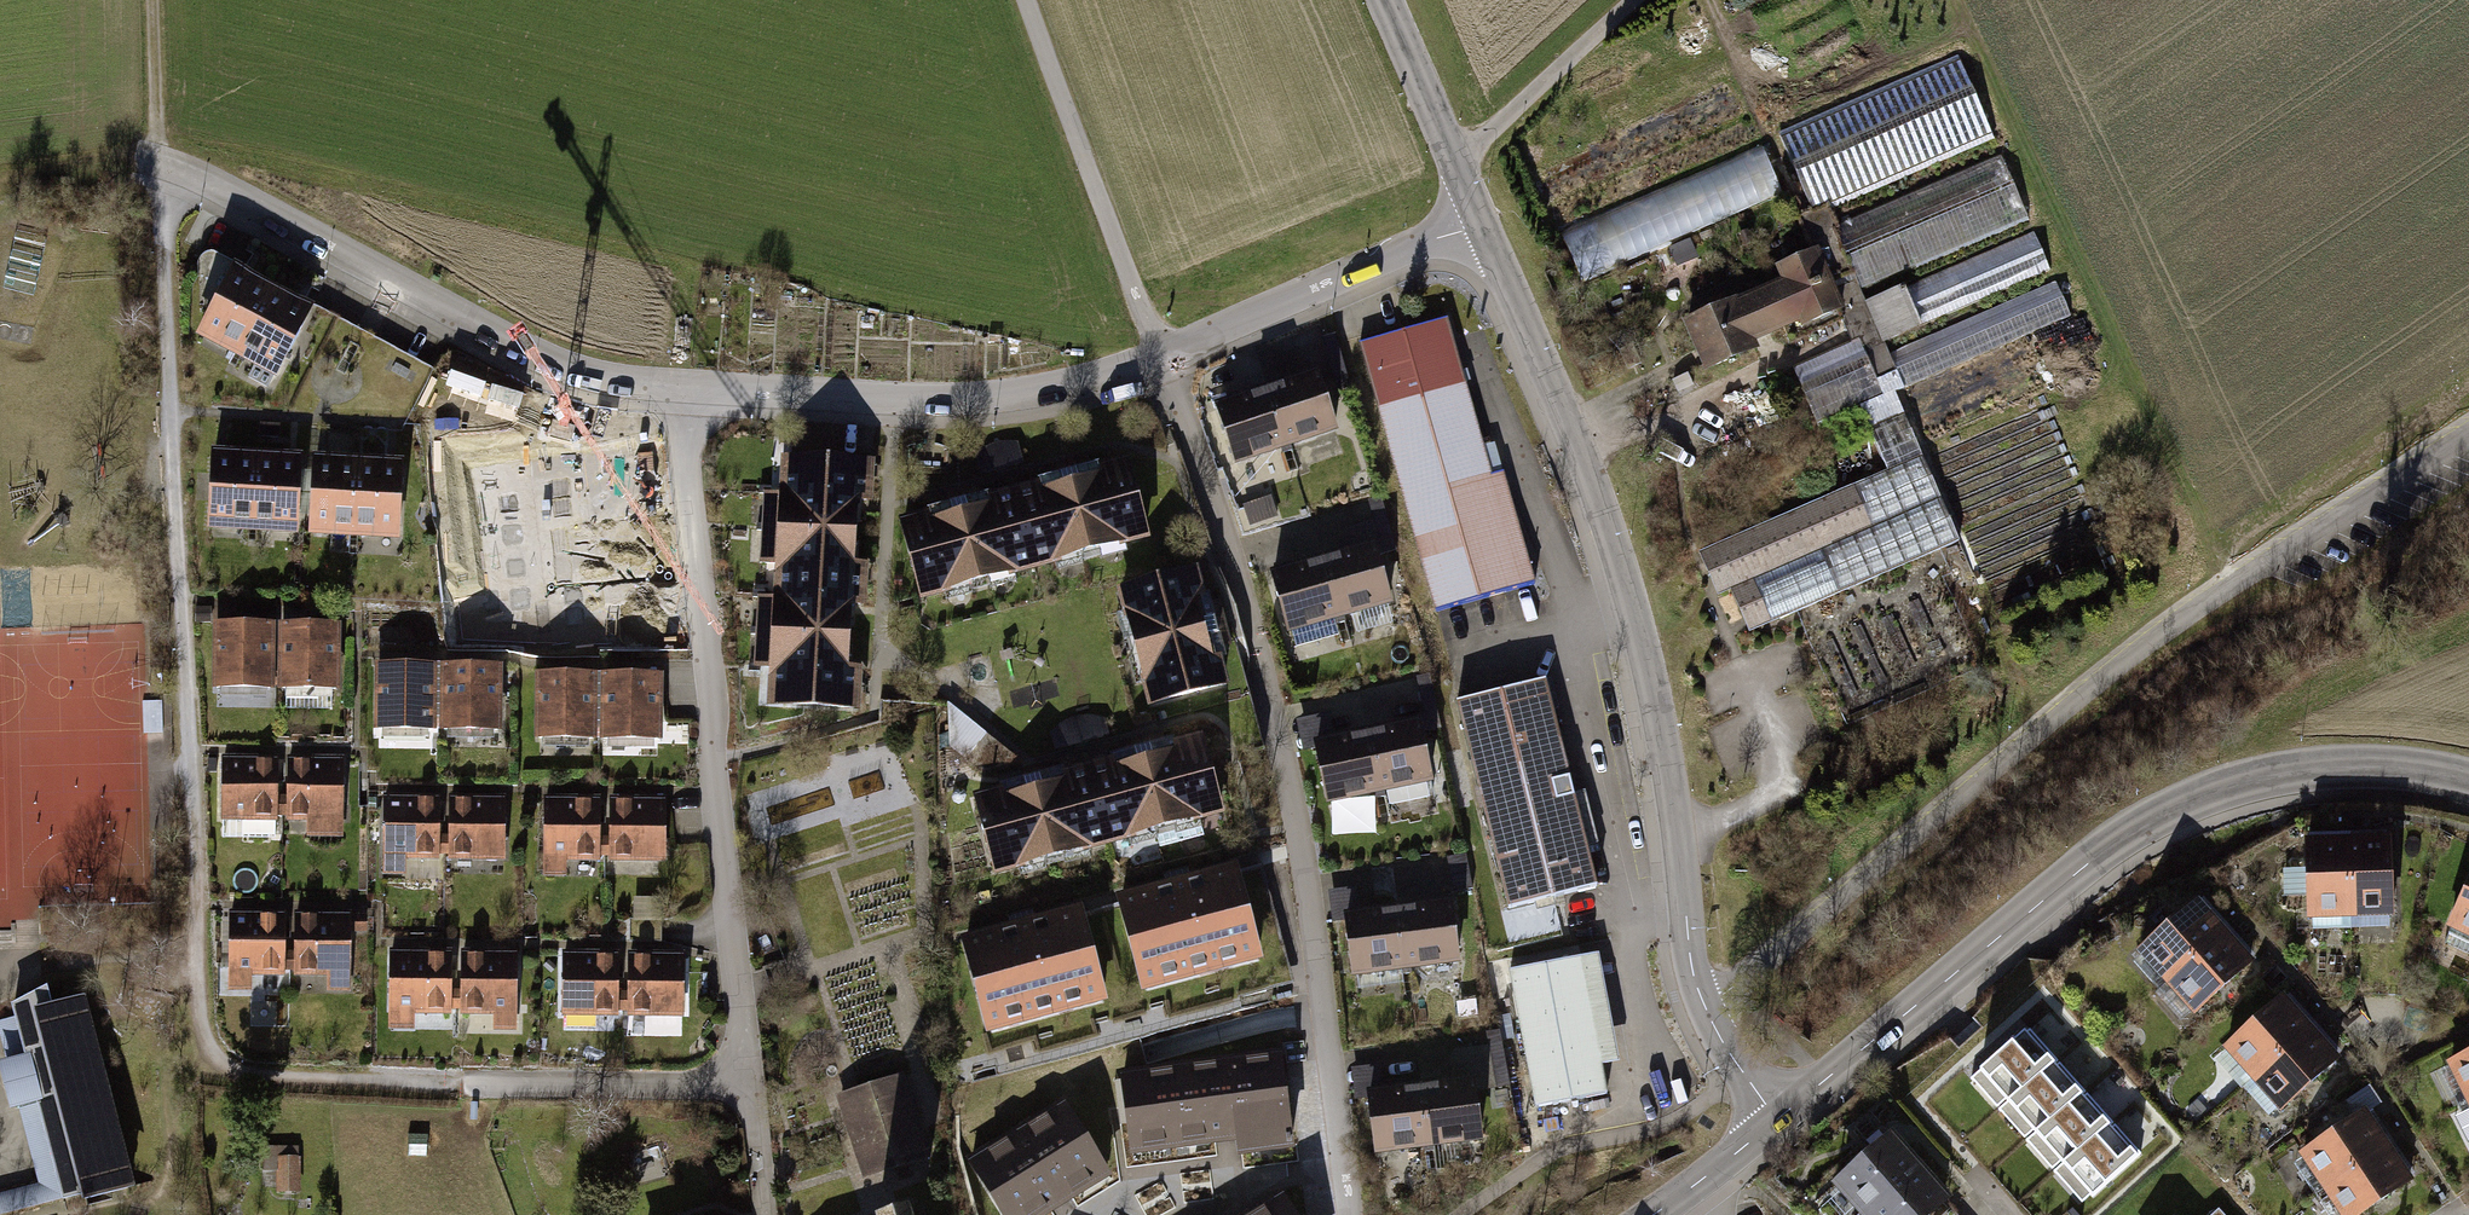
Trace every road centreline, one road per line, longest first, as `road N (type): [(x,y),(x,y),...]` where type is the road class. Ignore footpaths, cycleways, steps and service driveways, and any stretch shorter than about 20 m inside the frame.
road 1 (tertiary): [(1478,223),(1572,440),(1632,617),(1668,776),(1690,957),(1706,1013),(1780,1122)]
road 2 (residential): [(1166,358),(1253,617),(1296,804),(1355,1214)]
road 3 (residential): [(767,1214),(746,1080),(679,389)]
road 4 (tertiary): [(2468,787),(2402,774),(2320,776),(2241,791),(2168,820),(2104,854),(1780,1122)]
road 5 (residential): [(168,171),(503,349),(581,377),(679,389)]
road 6 (residential): [(1166,358),(1478,223)]
road 7 (residential): [(895,404),(878,720)]
road 8 (residential): [(895,404),(1049,396),(1166,358)]
road 9 (track): [(1458,165),(1637,0)]
road 10 (tertiary): [(1387,0),(1478,223)]
road 11 (residential): [(679,389),(895,404)]
road 12 (track): [(168,171),(159,0)]
road 13 (tertiary): [(1780,1122),(1656,1214)]

